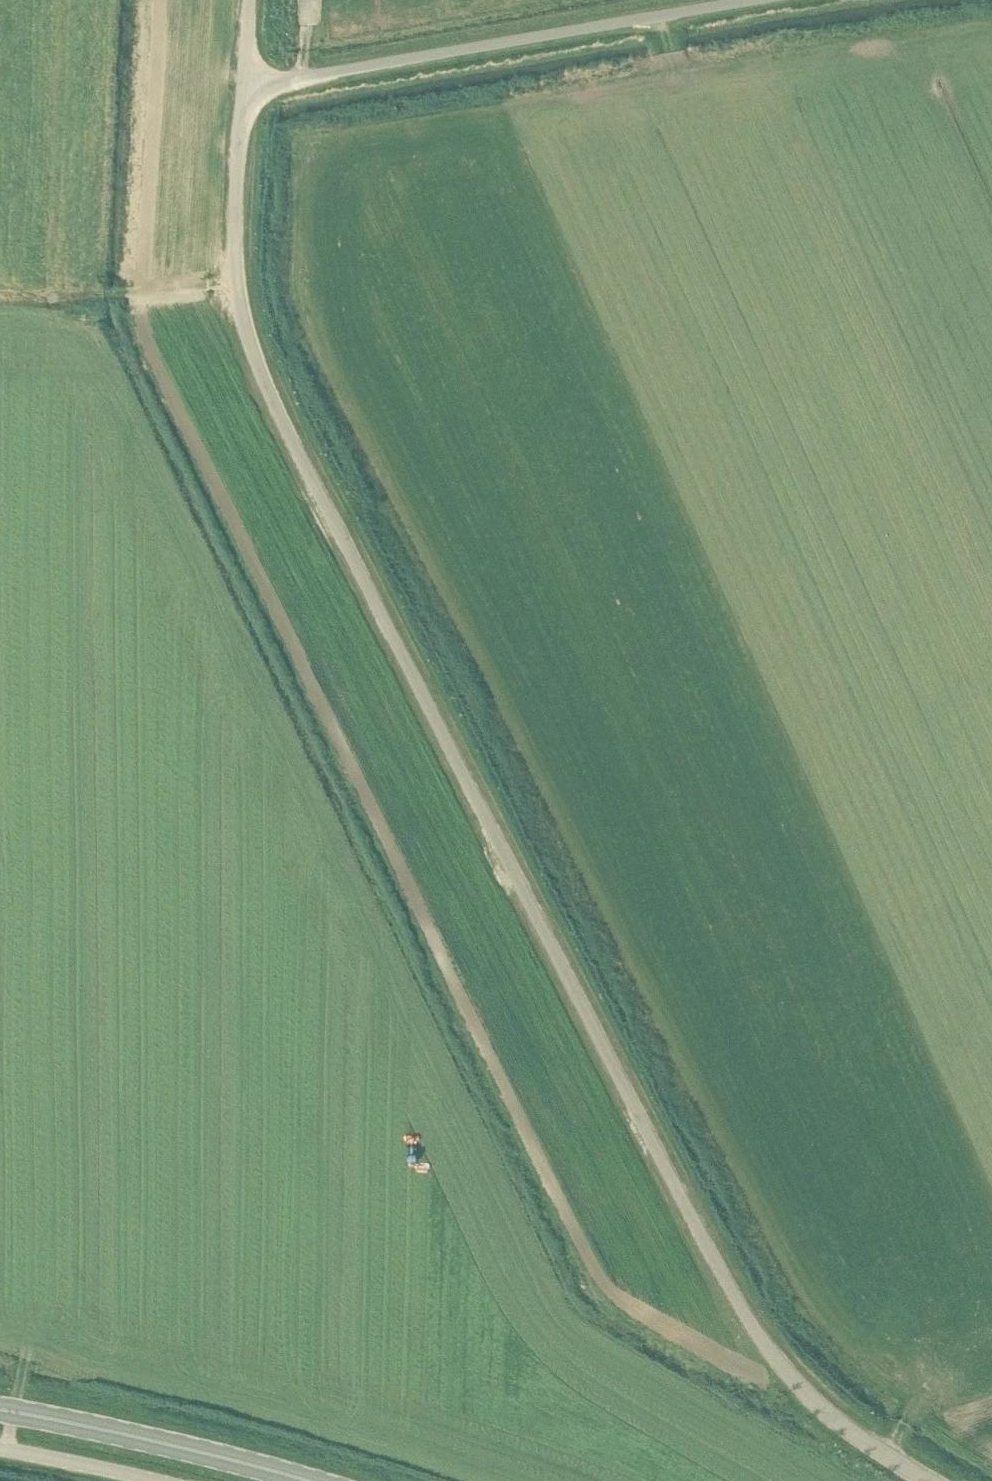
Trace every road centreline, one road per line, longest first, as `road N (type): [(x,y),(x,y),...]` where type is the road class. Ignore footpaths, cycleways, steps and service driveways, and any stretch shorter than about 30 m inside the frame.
road 1 (unclassified): [(931,1480),(837,1424),(761,1341),(340,534),(269,386),(237,292),(247,89)]
road 2 (unclassified): [(761,0),(247,89)]
road 3 (secondary): [(303,1480),(0,1411)]
road 4 (unclassified): [(0,1451),(149,1480)]

